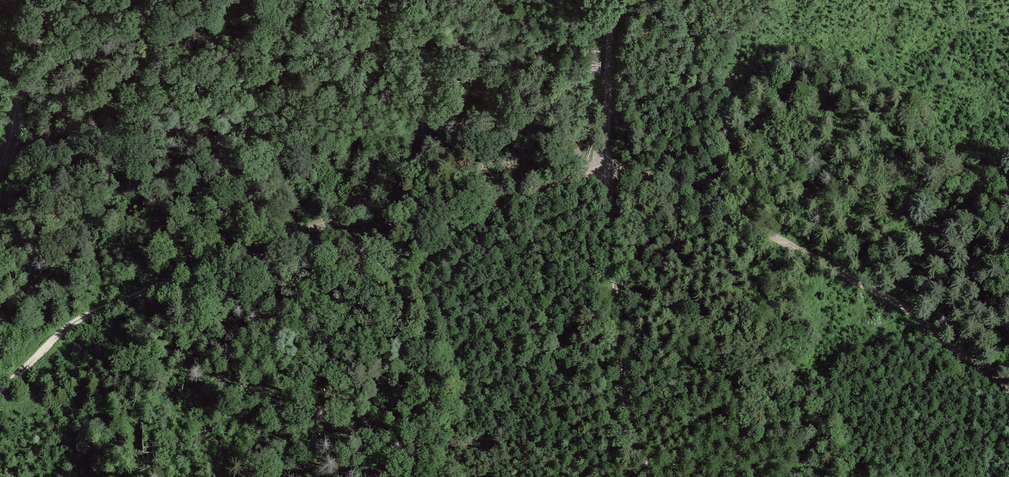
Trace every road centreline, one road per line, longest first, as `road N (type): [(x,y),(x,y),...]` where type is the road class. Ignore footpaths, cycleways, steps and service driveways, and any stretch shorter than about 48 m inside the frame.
road 1 (track): [(0,392),(99,309),(193,266),(296,236),(431,226),(608,169),(613,0)]
road 2 (track): [(1008,388),(909,310),(764,230),(674,185),(608,169)]
road 3 (track): [(648,476),(624,414),(608,169)]
road 4 (track): [(55,0),(28,60),(30,154),(0,226)]

